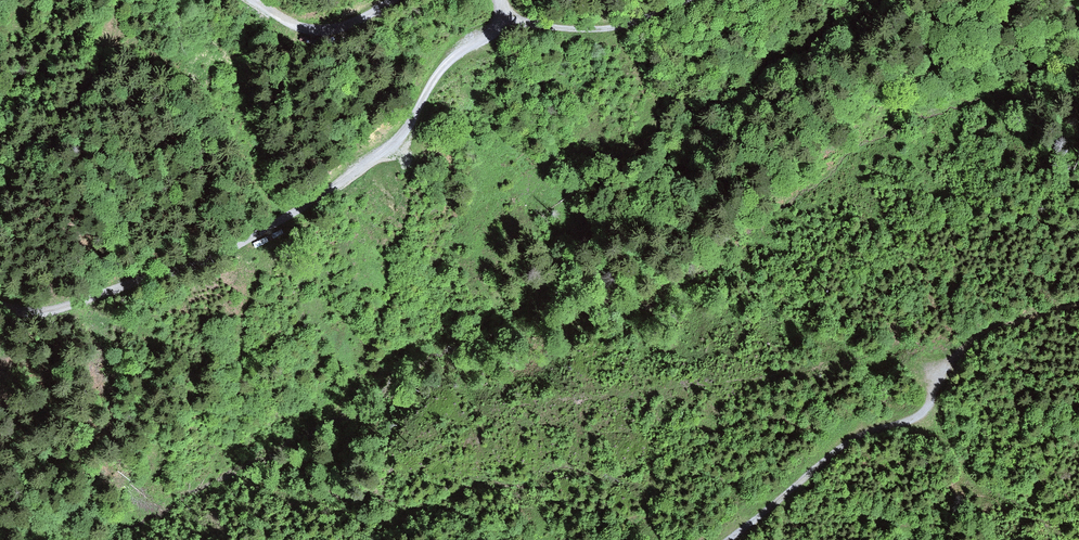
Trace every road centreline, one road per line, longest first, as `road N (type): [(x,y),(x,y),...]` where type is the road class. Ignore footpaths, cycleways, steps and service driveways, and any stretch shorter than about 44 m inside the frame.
road 1 (track): [(0,301),(28,315),(242,253),(361,173),(400,138),(436,77),(507,16)]
road 2 (track): [(717,539),(834,445),(913,415),(925,381),(980,329),(1078,302)]
road 3 (track): [(507,16),(594,30),(698,0)]
road 4 (track): [(394,0),(326,32),(300,27),(253,0)]

